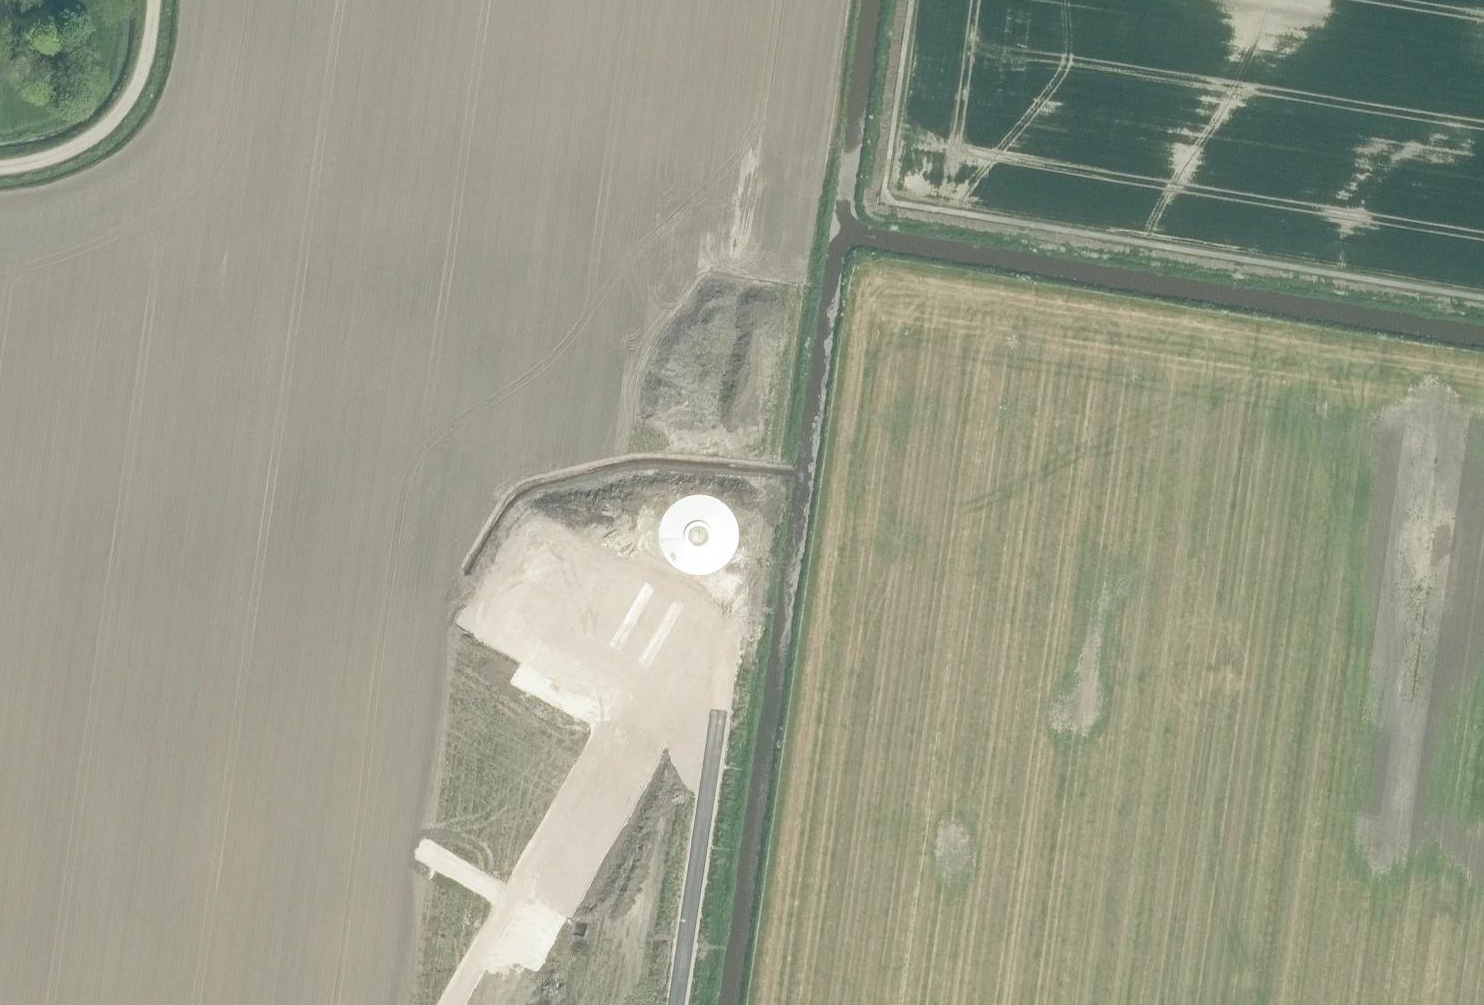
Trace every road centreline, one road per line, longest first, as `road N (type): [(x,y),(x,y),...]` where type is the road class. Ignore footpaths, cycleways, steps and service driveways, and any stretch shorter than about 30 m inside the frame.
road 1 (unclassified): [(0,167),(66,151),(114,121),(143,73),(155,0)]

